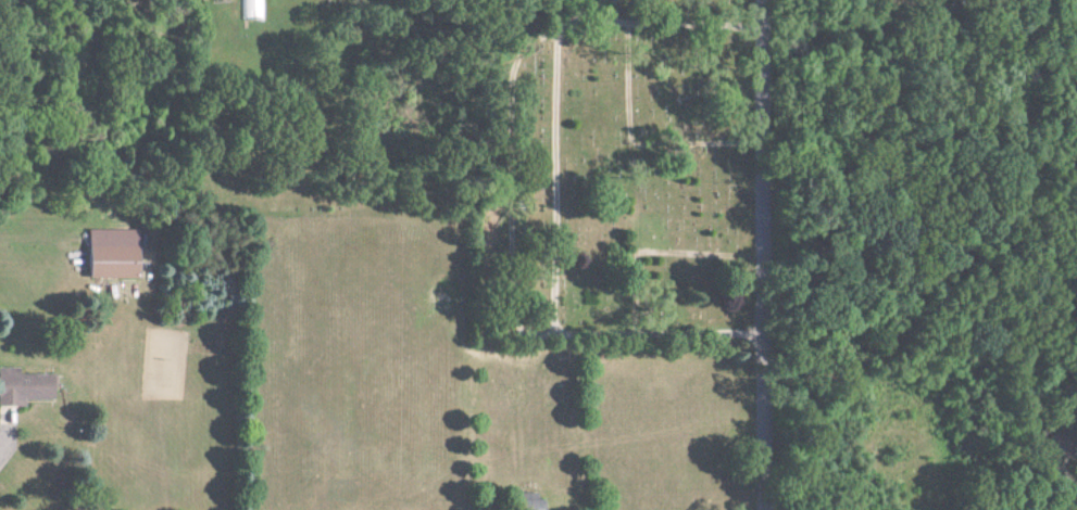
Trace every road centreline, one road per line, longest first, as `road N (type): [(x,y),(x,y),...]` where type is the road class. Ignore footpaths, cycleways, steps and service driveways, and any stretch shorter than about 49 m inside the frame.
road 1 (residential): [(767,509),(766,0)]

